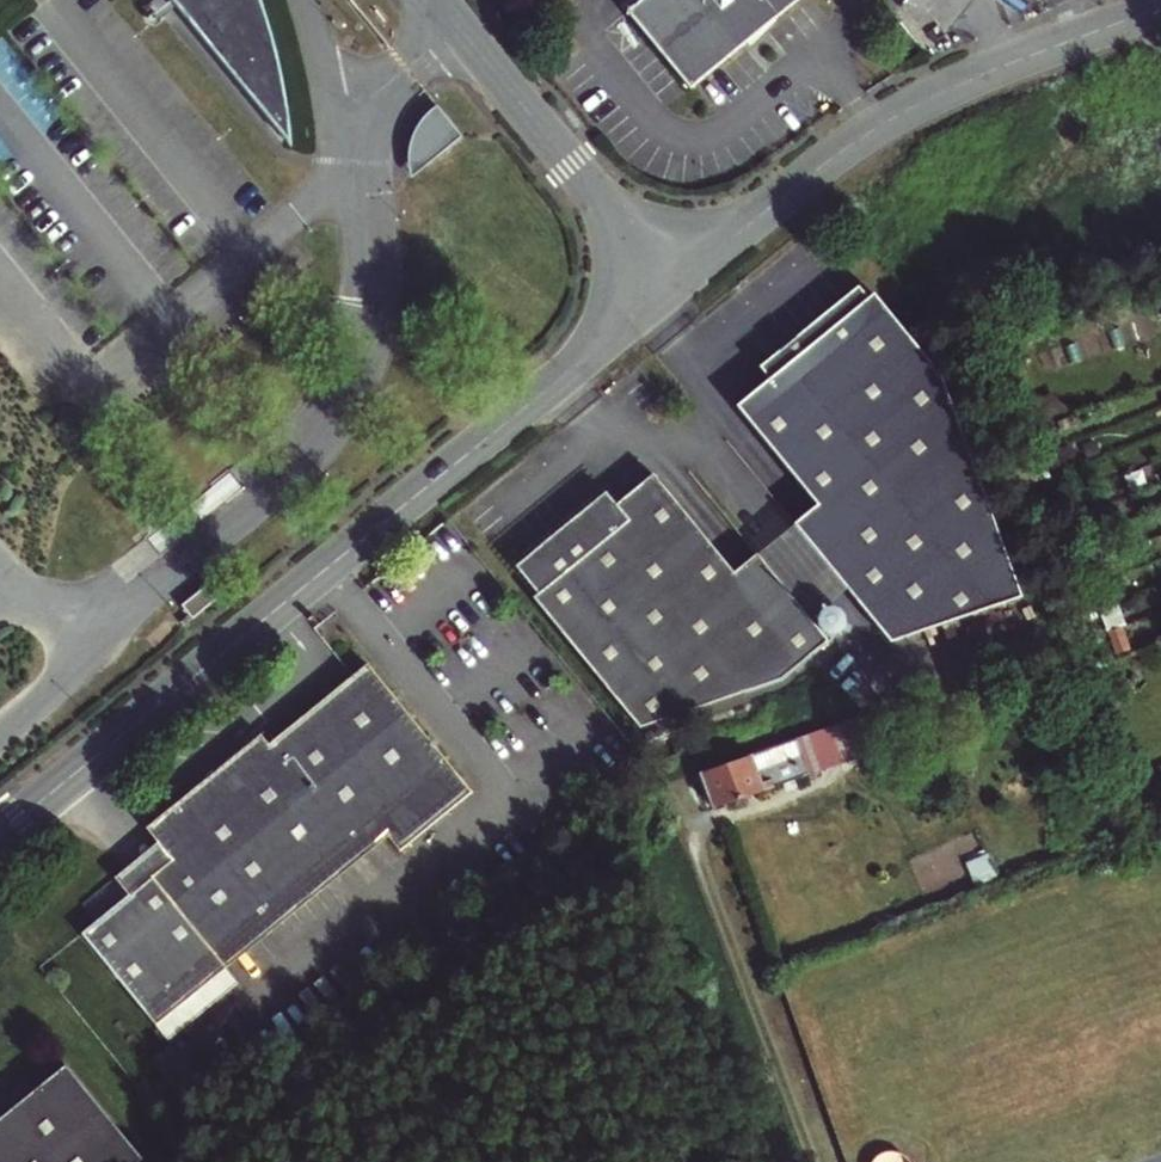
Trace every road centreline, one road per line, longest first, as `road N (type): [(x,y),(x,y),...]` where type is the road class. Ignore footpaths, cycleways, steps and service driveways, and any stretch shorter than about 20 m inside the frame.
road 1 (unclassified): [(674,288),(0,836)]
road 2 (unclassified): [(674,288),(903,113),(1160,8)]
road 3 (track): [(687,807),(819,1161)]
road 4 (unclassified): [(437,0),(674,288)]

